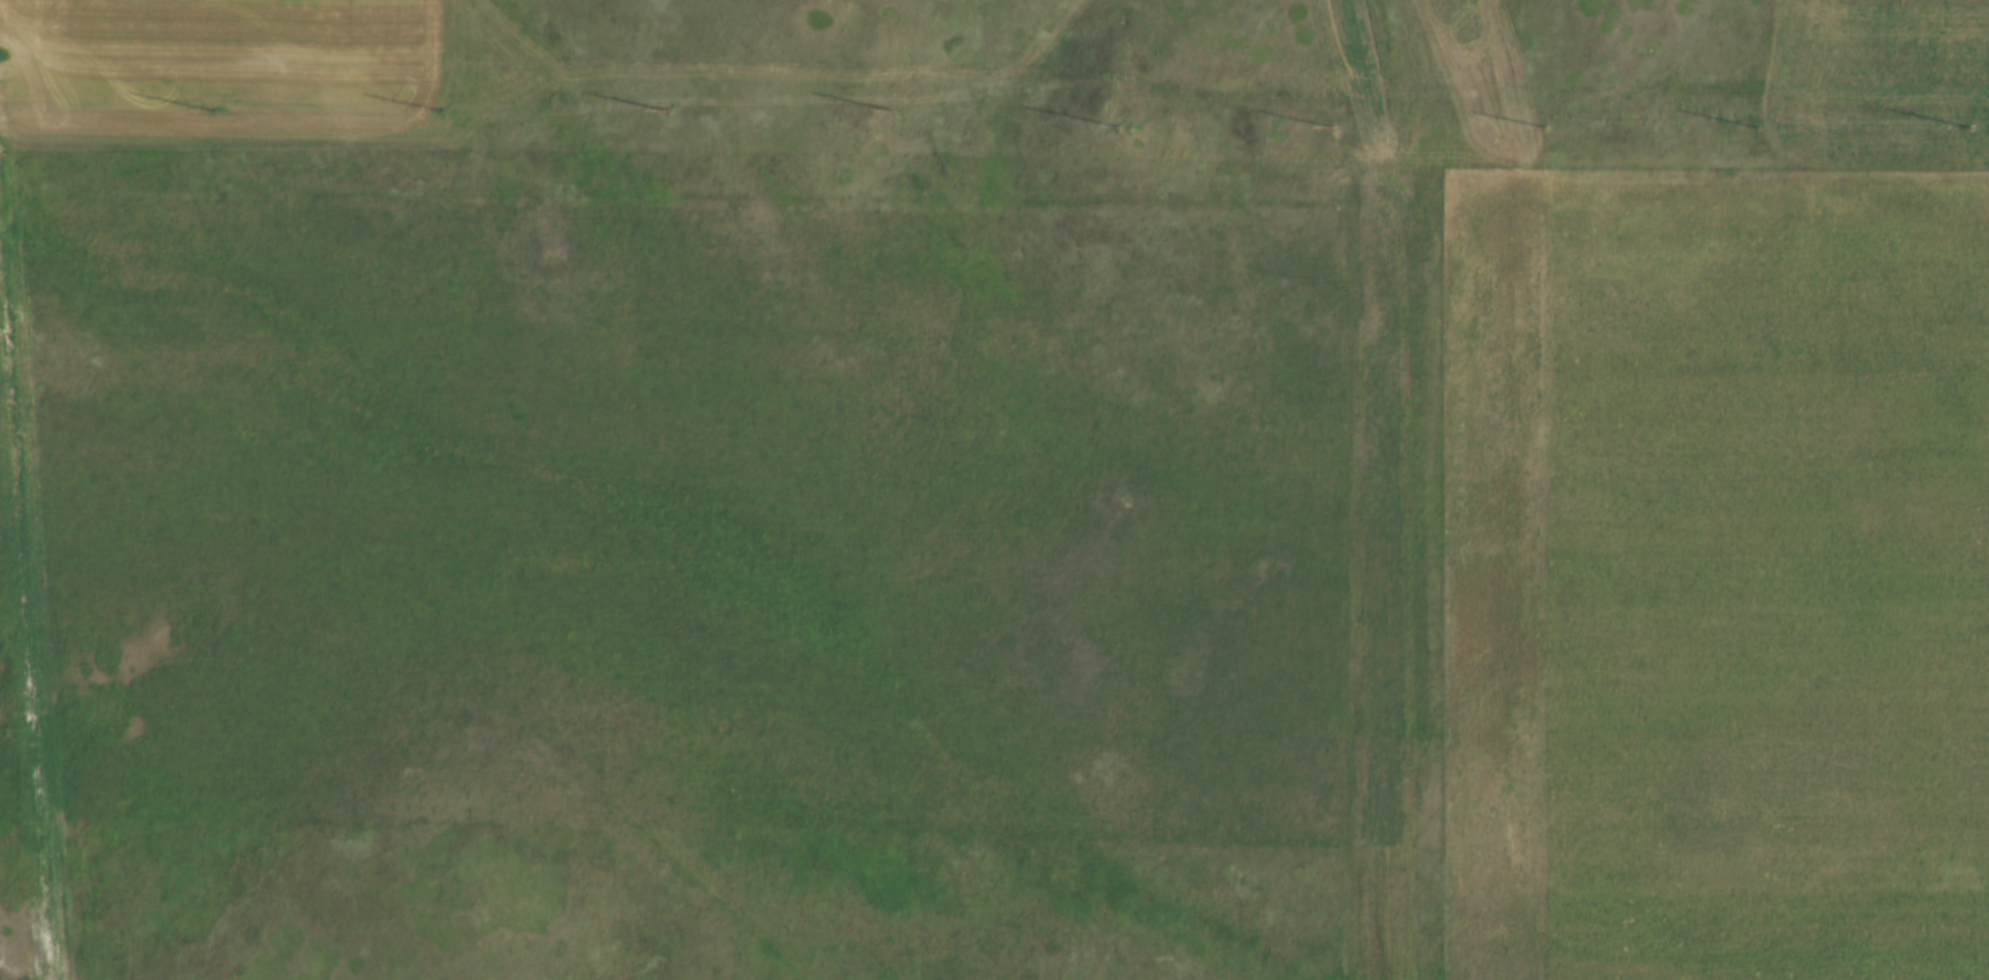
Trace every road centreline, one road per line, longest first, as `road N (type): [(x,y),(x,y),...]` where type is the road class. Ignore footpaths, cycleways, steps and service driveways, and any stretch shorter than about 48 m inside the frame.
road 1 (track): [(768,854),(629,979)]

